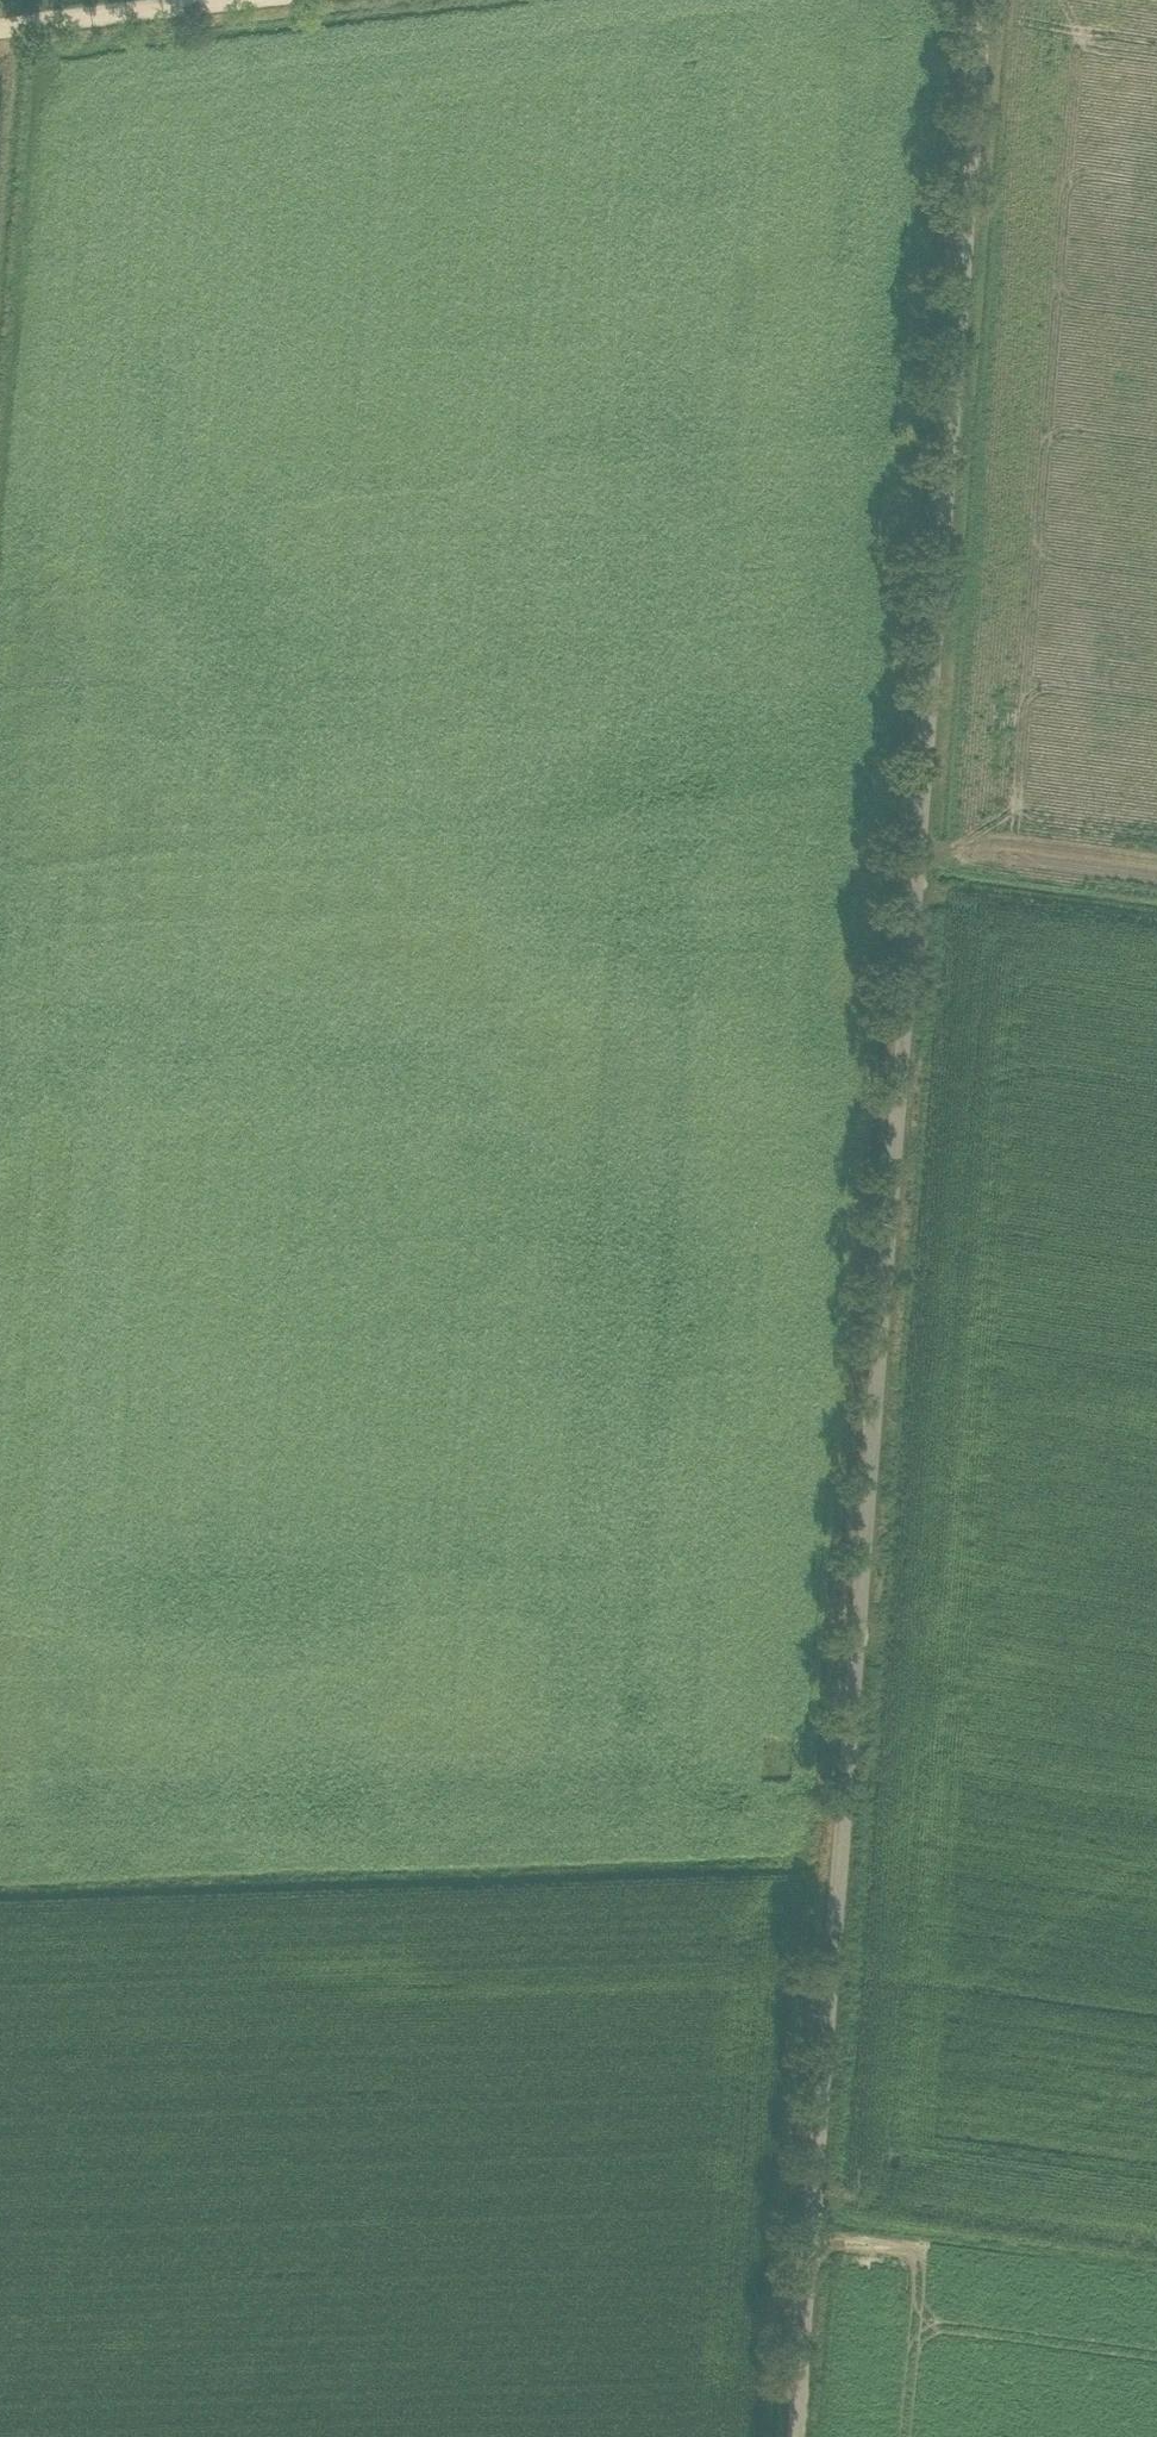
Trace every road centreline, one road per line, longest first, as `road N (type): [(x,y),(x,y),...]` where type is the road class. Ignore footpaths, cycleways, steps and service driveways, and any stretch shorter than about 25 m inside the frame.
road 1 (unclassified): [(793,2436),(983,0)]
road 2 (track): [(0,30),(263,0)]

